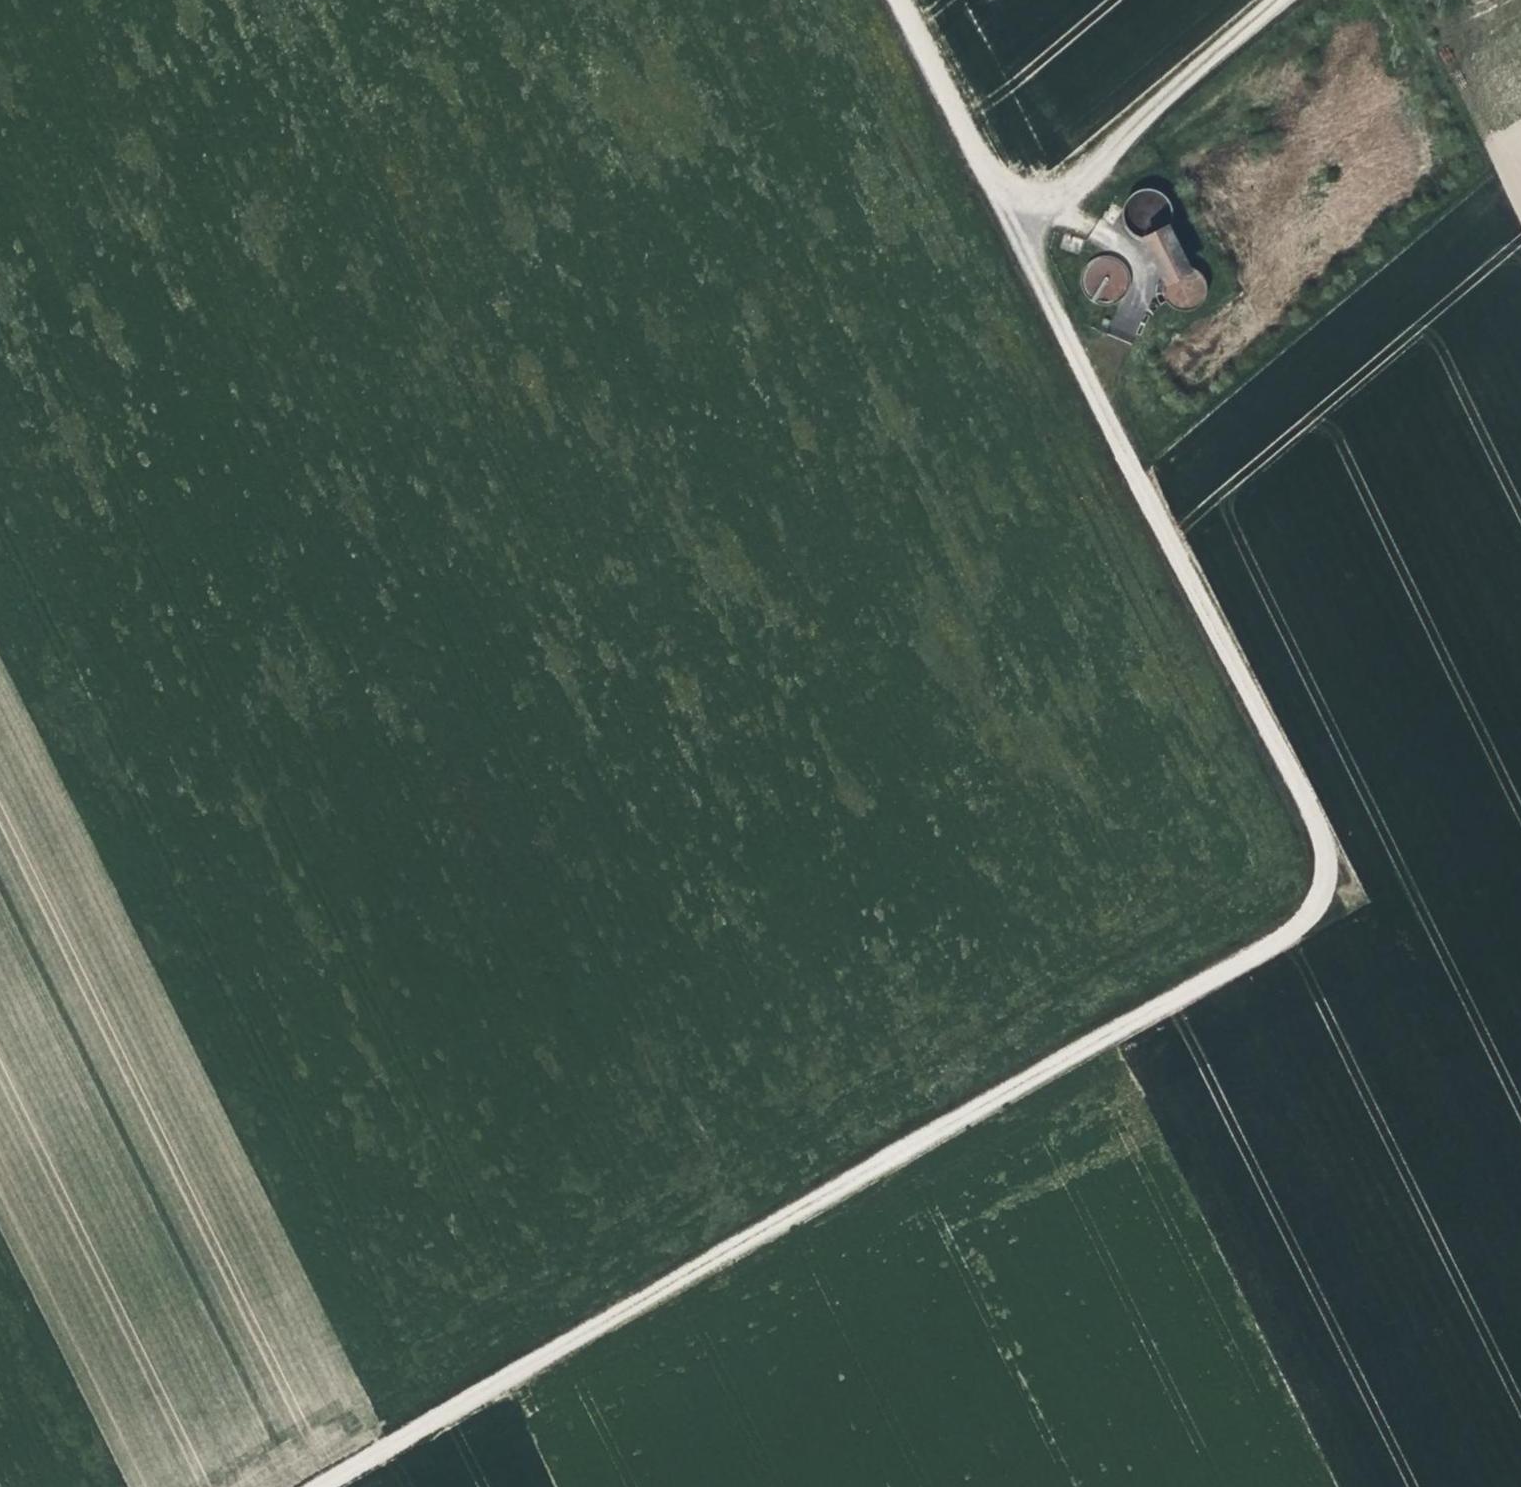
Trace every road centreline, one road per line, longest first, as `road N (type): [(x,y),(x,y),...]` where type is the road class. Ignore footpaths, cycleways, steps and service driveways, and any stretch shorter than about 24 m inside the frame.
road 1 (track): [(340,1486),(1309,927),(1332,885),(1325,825),(1164,532),(905,0)]
road 2 (track): [(1018,227),(1280,0)]

